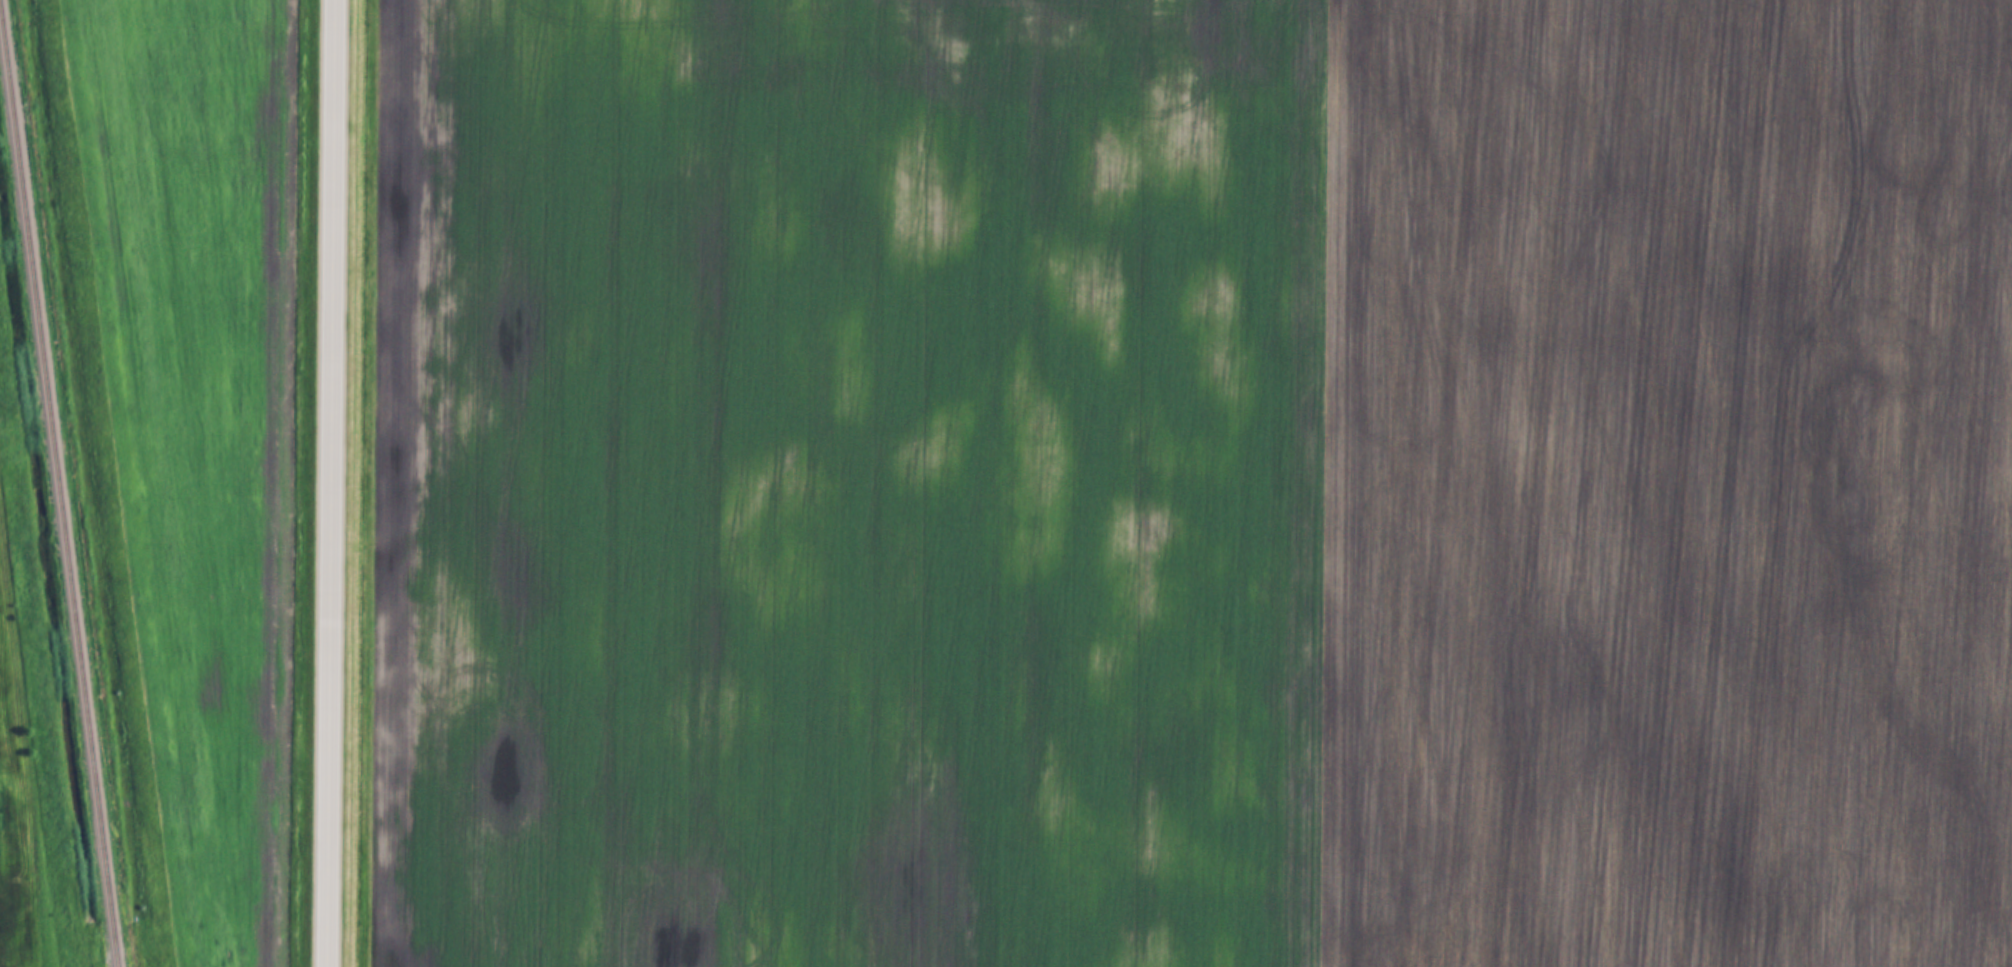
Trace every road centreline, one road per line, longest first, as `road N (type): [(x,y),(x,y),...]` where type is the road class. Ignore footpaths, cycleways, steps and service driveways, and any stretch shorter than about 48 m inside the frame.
road 1 (primary): [(331,966),(337,0)]

